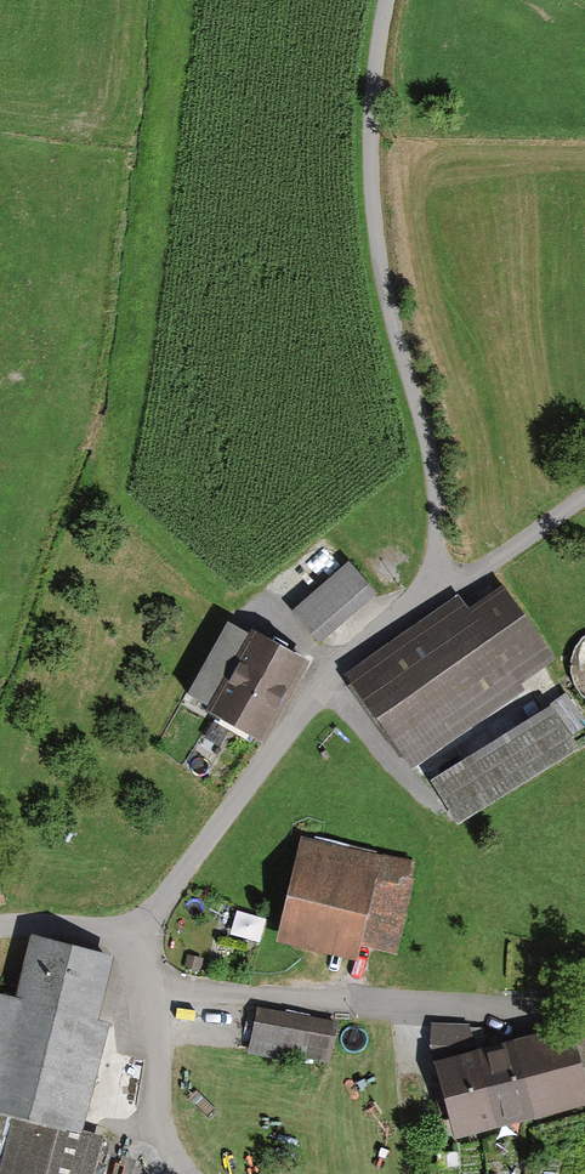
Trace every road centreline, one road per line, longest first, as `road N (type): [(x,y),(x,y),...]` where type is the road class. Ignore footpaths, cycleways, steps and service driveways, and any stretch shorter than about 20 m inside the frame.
road 1 (residential): [(137,929),(227,795),(325,685),(373,641),(584,496)]
road 2 (track): [(435,597),(437,482),(386,291),(370,163),(387,0)]
road 3 (residential): [(137,929),(164,1125),(199,1173)]
road 4 (residential): [(0,926),(137,929)]

